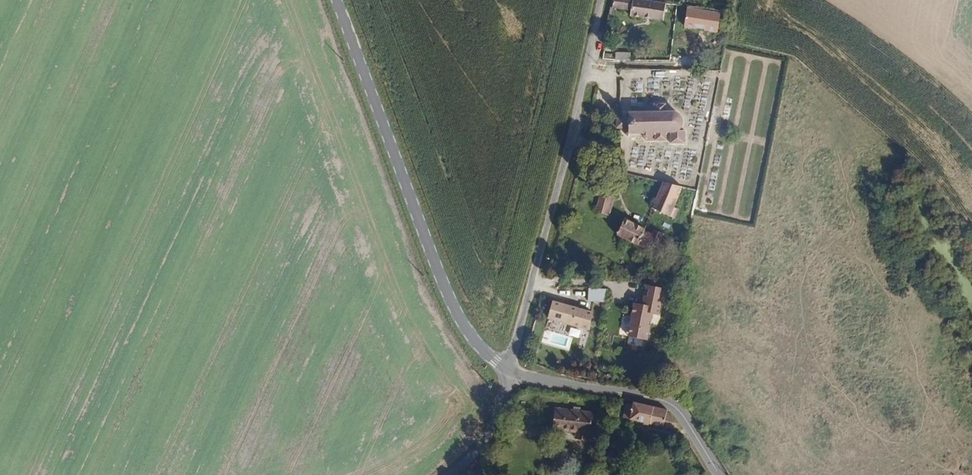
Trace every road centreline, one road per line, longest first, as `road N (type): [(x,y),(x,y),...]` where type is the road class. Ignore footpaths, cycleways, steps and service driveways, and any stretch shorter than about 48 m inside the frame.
road 1 (tertiary): [(337,0),(442,281),(473,339),(508,369)]
road 2 (residential): [(602,0),(508,369)]
road 3 (tertiary): [(508,369),(555,385),(663,400),(683,416),(720,474)]
road 4 (residential): [(452,474),(498,420),(508,369)]

